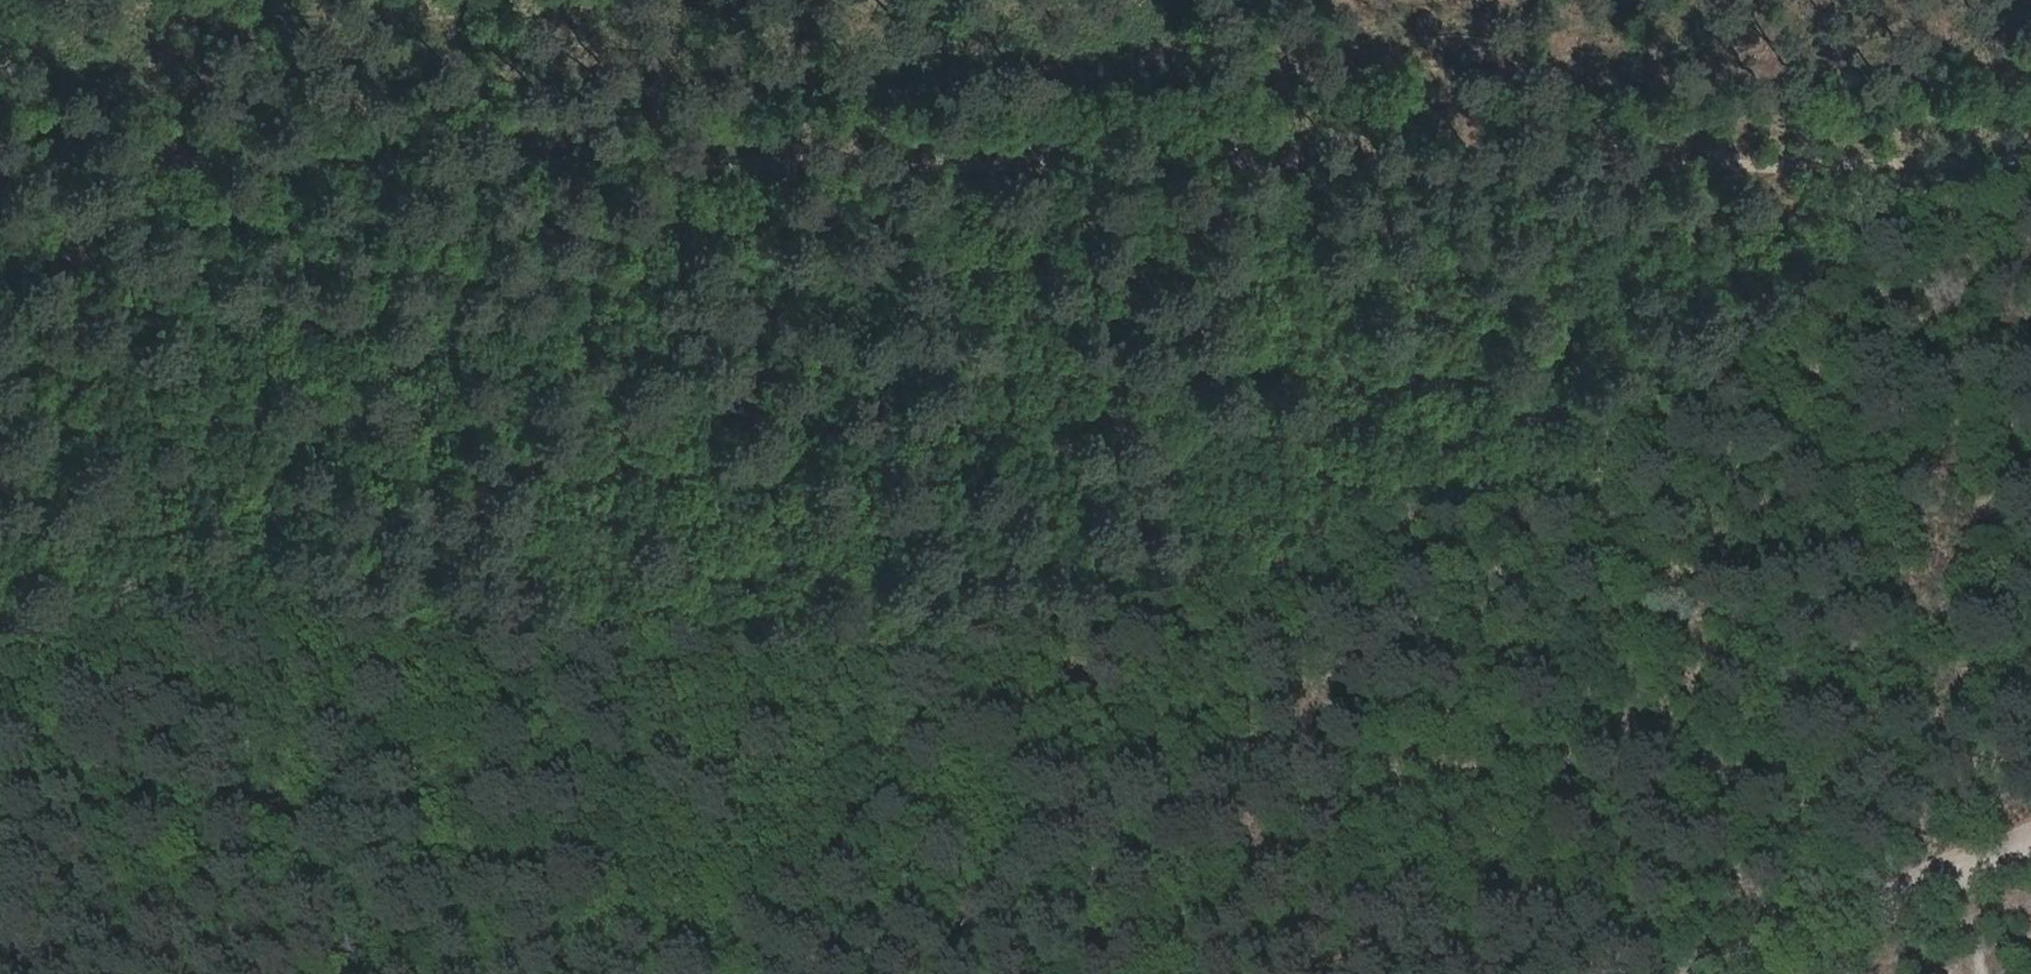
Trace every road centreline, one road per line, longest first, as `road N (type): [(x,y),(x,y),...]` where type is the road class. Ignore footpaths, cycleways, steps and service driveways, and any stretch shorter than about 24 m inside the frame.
road 1 (track): [(0,113),(412,135),(960,133),(1686,145),(2030,134)]
road 2 (track): [(2030,765),(1584,973)]

